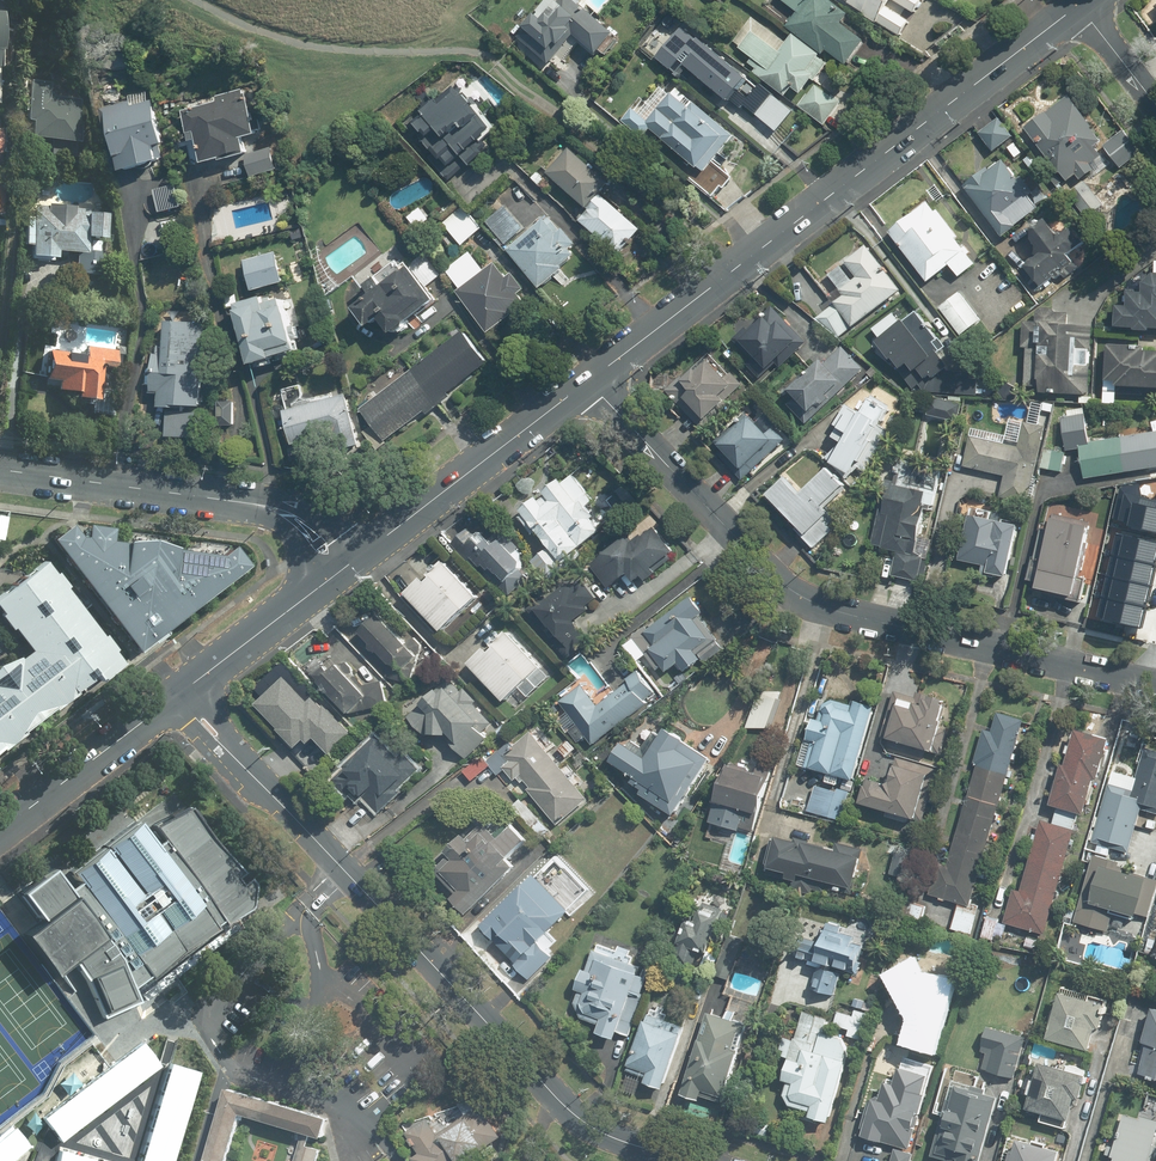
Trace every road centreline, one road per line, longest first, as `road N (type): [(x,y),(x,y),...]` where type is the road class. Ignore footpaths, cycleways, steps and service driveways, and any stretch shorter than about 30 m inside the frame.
road 1 (tertiary): [(176,695),(557,1109),(616,1139),(693,1160)]
road 2 (residential): [(588,381),(763,572),(800,599),(1155,686)]
road 3 (track): [(189,0),(279,37),(367,51),(482,50),(750,257)]
road 4 (secondary): [(588,381),(1080,5)]
road 5 (secondary): [(361,556),(588,381)]
road 6 (secondary): [(0,470),(230,500)]
road 7 (secondary): [(0,829),(176,695)]
road 8 (secondary): [(176,695),(324,583)]
road 9 (secondary): [(230,500),(277,499),(318,512),(361,556)]
road 10 (secondary): [(324,583),(293,536),(230,500)]
road 11 (residential): [(1080,5),(1155,105)]

